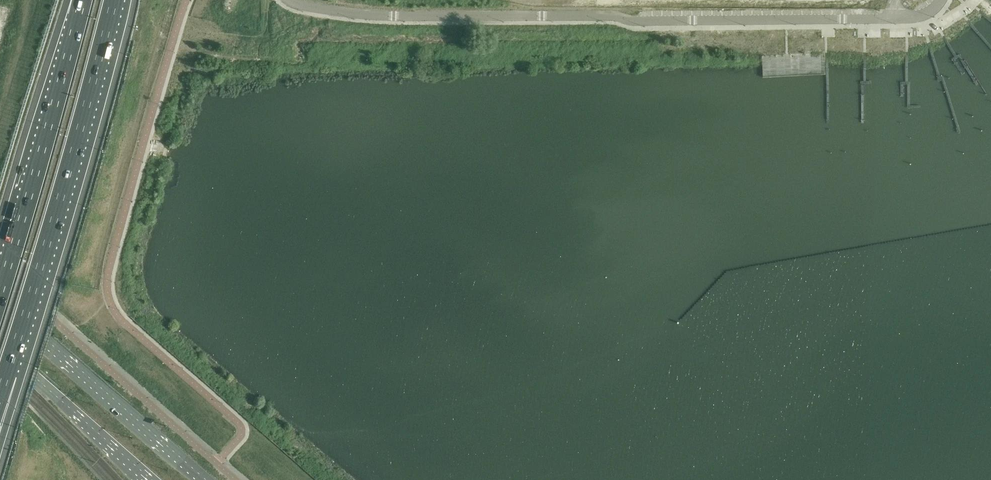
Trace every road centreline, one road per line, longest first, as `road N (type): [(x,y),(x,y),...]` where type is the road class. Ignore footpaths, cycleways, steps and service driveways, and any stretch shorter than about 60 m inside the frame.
road 1 (unclassified): [(287,0),(383,16),(647,21),(917,17),(939,0)]
road 2 (motorway): [(8,373),(115,0)]
road 3 (motorway): [(82,0),(0,290)]
road 4 (primary): [(206,479),(0,299)]
road 5 (primary): [(0,346),(151,479)]

